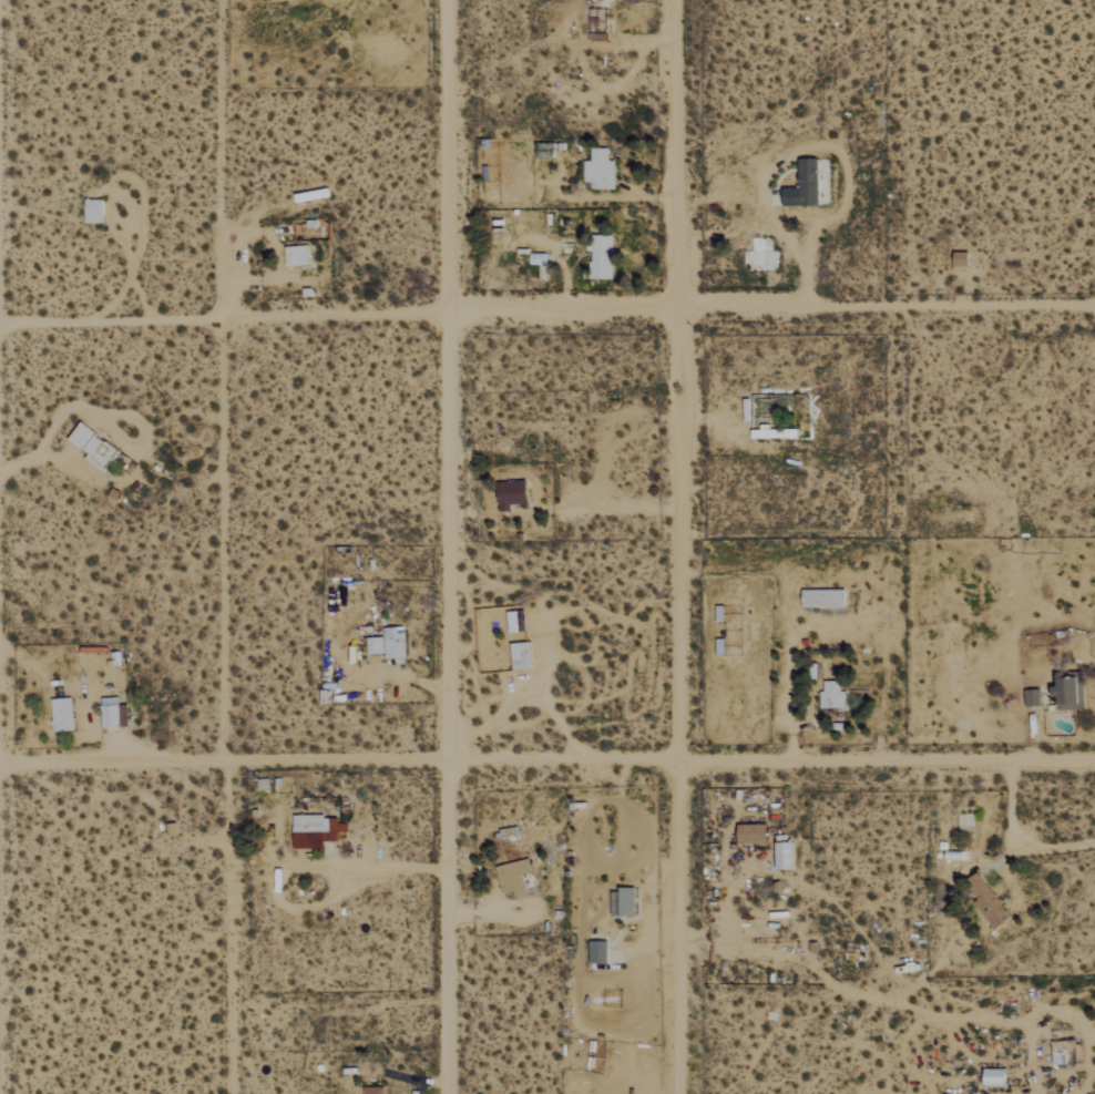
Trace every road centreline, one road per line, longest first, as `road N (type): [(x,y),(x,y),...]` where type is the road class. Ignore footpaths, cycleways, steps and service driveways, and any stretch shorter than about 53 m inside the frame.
road 1 (track): [(0,318),(262,323),(680,307),(1094,307)]
road 2 (track): [(1094,763),(0,766)]
road 3 (track): [(679,1093),(680,307),(672,0)]
road 4 (track): [(448,1093),(451,0)]

